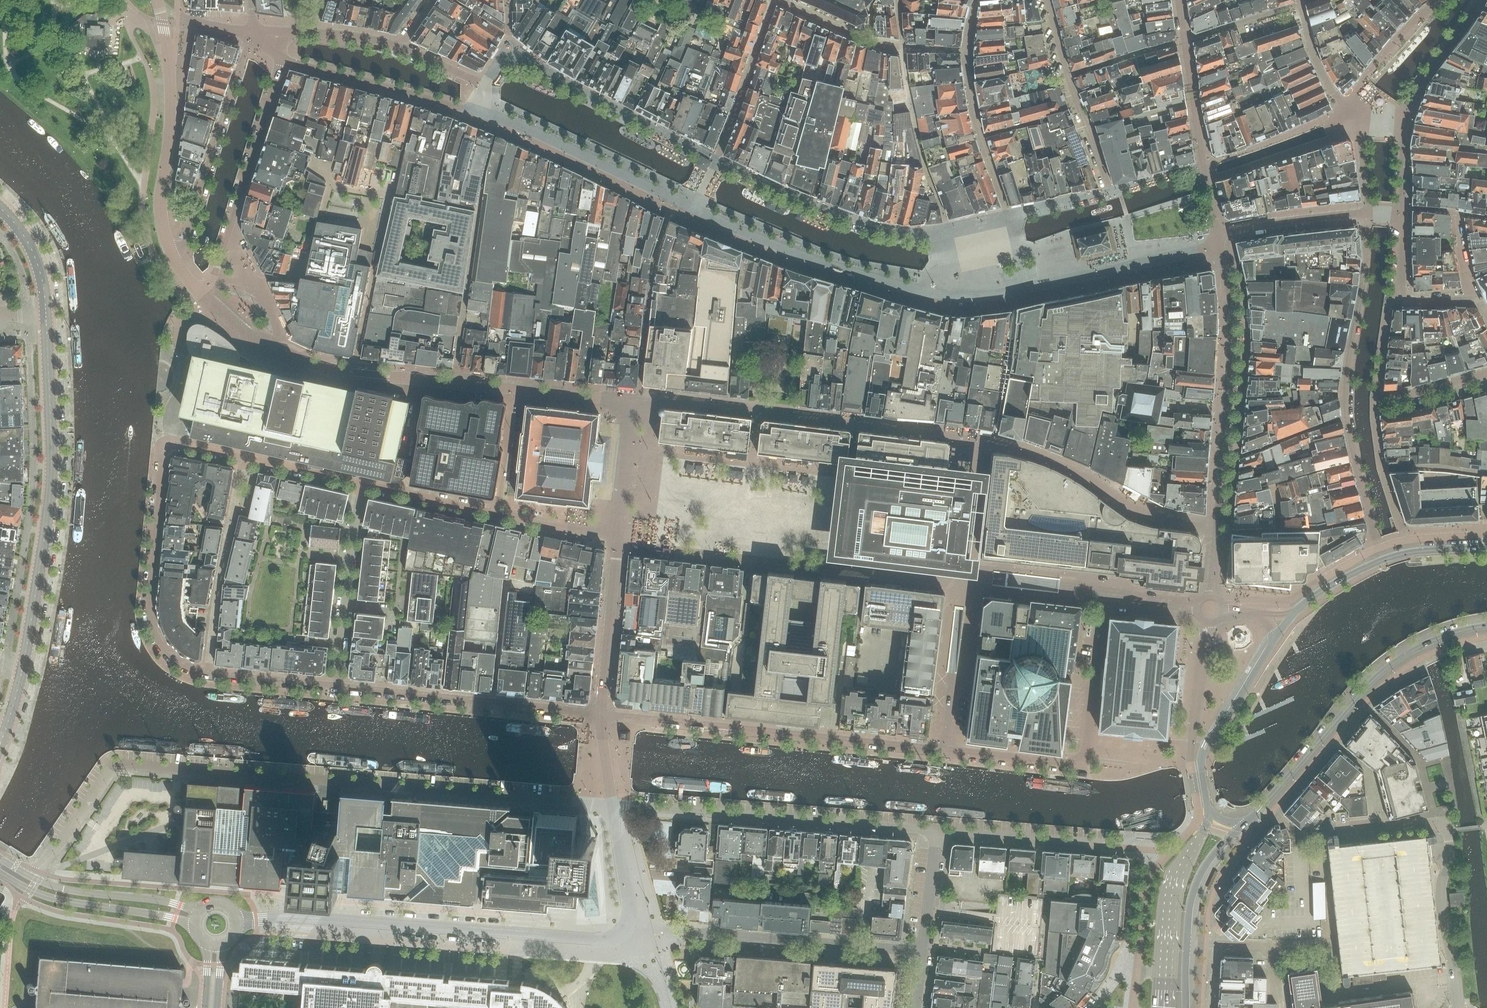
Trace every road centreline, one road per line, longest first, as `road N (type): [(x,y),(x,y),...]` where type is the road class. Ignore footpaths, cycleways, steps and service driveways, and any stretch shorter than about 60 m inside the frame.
road 1 (residential): [(534,797),(124,765)]
road 2 (tertiary): [(238,921),(301,917),(593,939),(623,930)]
road 3 (unclassified): [(618,536),(633,401),(389,376)]
road 4 (unclassified): [(1367,214),(1347,416),(1382,560)]
road 5 (residential): [(1219,246),(1232,346),(1212,594)]
road 6 (residential): [(694,209),(806,256),(922,291),(972,296),(1025,288)]
road 7 (unclassified): [(944,749),(602,713)]
road 8 (unclassified): [(208,672),(171,655),(151,618),(163,457),(171,442),(244,457)]
road 9 (unclassified): [(1103,593),(1080,590),(1072,576),(978,565),(964,678),(952,682),(944,749)]
road 10 (residential): [(612,804),(938,830)]
road 11 (secondary): [(1245,823),(1388,666),(1442,637),(1486,625)]
road 12 (secondary): [(23,669),(52,479),(45,359)]
road 13 (residential): [(623,930),(922,951)]
road 14 (residential): [(1458,1007),(1441,894),(1446,822),(1340,831)]
road 15 (unclassified): [(602,713),(336,685)]
road 16 (unclassified): [(364,484),(618,536)]
road 17 (residential): [(199,294),(217,269),(282,60)]
road 18 (residential): [(251,34),(188,241),(171,253)]
road 19 (residential): [(479,112),(694,209)]
road 20 (unclassified): [(171,253),(160,204),(170,107),(163,22)]
road 21 (residential): [(208,672),(244,457)]
road 22 (secondary): [(0,873),(56,900),(171,917),(196,929)]
road 23 (residential): [(282,60),(479,112)]
road 24 (residential): [(336,685),(364,484)]
road 25 (residential): [(1025,288),(1219,246)]
road 26 (residential): [(1108,185),(1046,0)]
road 27 (secondary): [(1208,807),(1207,825),(1172,892),(1165,990)]
road 28 (secondary): [(1273,642),(1205,745),(1208,807)]
road 29 (tertiary): [(602,713),(618,536)]
road 30 (unclassified): [(1079,764),(1090,734),(1103,593)]
road 31 (unclassified): [(350,372),(253,340),(199,294)]
road 32 (secondary): [(203,910),(36,879)]
road 33 (residential): [(717,159),(774,0)]
road 34 (residential): [(1179,0),(1203,165)]
road 35 (residential): [(1104,844),(938,830)]
road 36 (unclassified): [(1217,234),(1367,214)]
road 37 (residential): [(1187,944),(1333,944)]
road 38 (residential): [(1403,123),(1421,79),(1478,0)]
road 39 (unclassified): [(124,765),(110,769),(39,872)]
road 40 (secondary): [(1187,944),(1201,872),(1245,823)]
road 41 (unclassified): [(1079,764),(944,749)]
road 42 (residential): [(903,48),(779,0)]
road 43 (unclassified): [(336,685),(208,672)]
road 44 (tertiary): [(612,804),(629,910),(623,930)]
road 45 (residential): [(401,48),(317,32),(276,41)]
road 46 (unclassified): [(244,457),(364,484)]
road 47 (residential): [(922,951),(938,830)]

